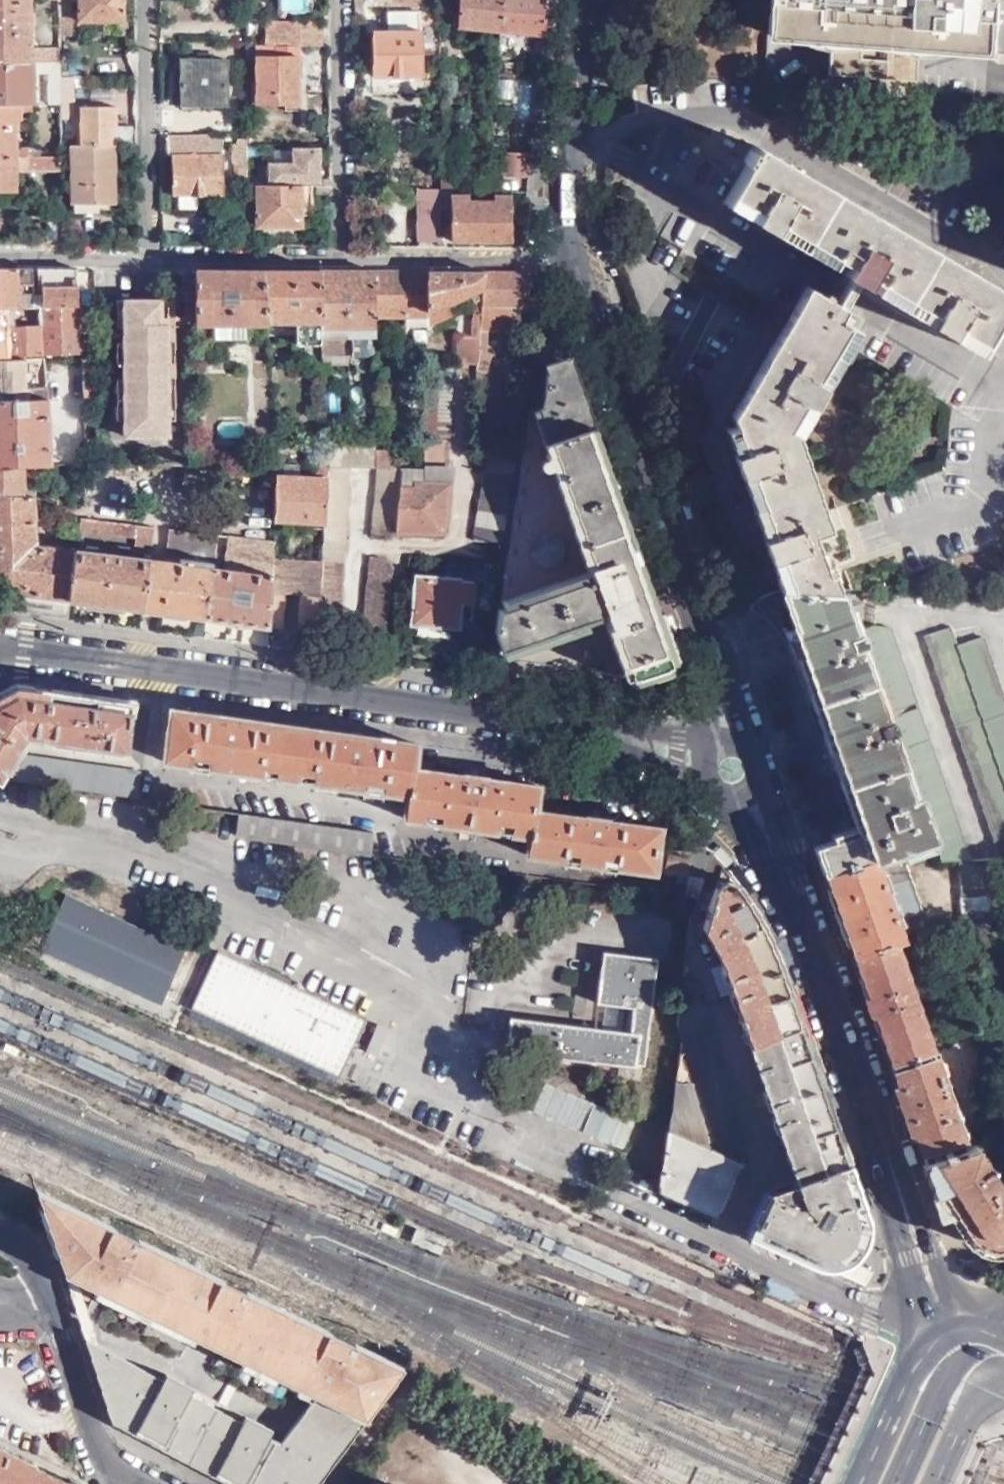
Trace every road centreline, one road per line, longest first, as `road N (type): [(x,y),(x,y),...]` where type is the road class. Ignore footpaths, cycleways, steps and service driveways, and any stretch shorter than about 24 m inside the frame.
road 1 (unclassified): [(0,647),(580,732)]
road 2 (tertiary): [(936,1313),(773,853)]
road 3 (tertiary): [(715,678),(570,255)]
road 4 (residential): [(936,1313),(906,1318),(849,1307),(605,1190)]
road 5 (residential): [(334,256),(335,0)]
road 6 (tertiary): [(570,255),(584,0)]
road 7 (residential): [(145,255),(142,0)]
road 8 (residential): [(570,255),(334,256)]
road 9 (residential): [(334,256),(145,255)]
road 10 (primary): [(964,1339),(919,1362),(861,1483)]
road 11 (unclassified): [(48,1304),(101,1465)]
road 12 (primary): [(895,1483),(964,1339)]
road 13 (residential): [(145,255),(0,256)]
road 14 (unclassified): [(711,749),(580,732)]
road 15 (unclassified): [(580,732),(703,780)]
road 16 (primary): [(935,1483),(983,1391),(1003,1379)]

